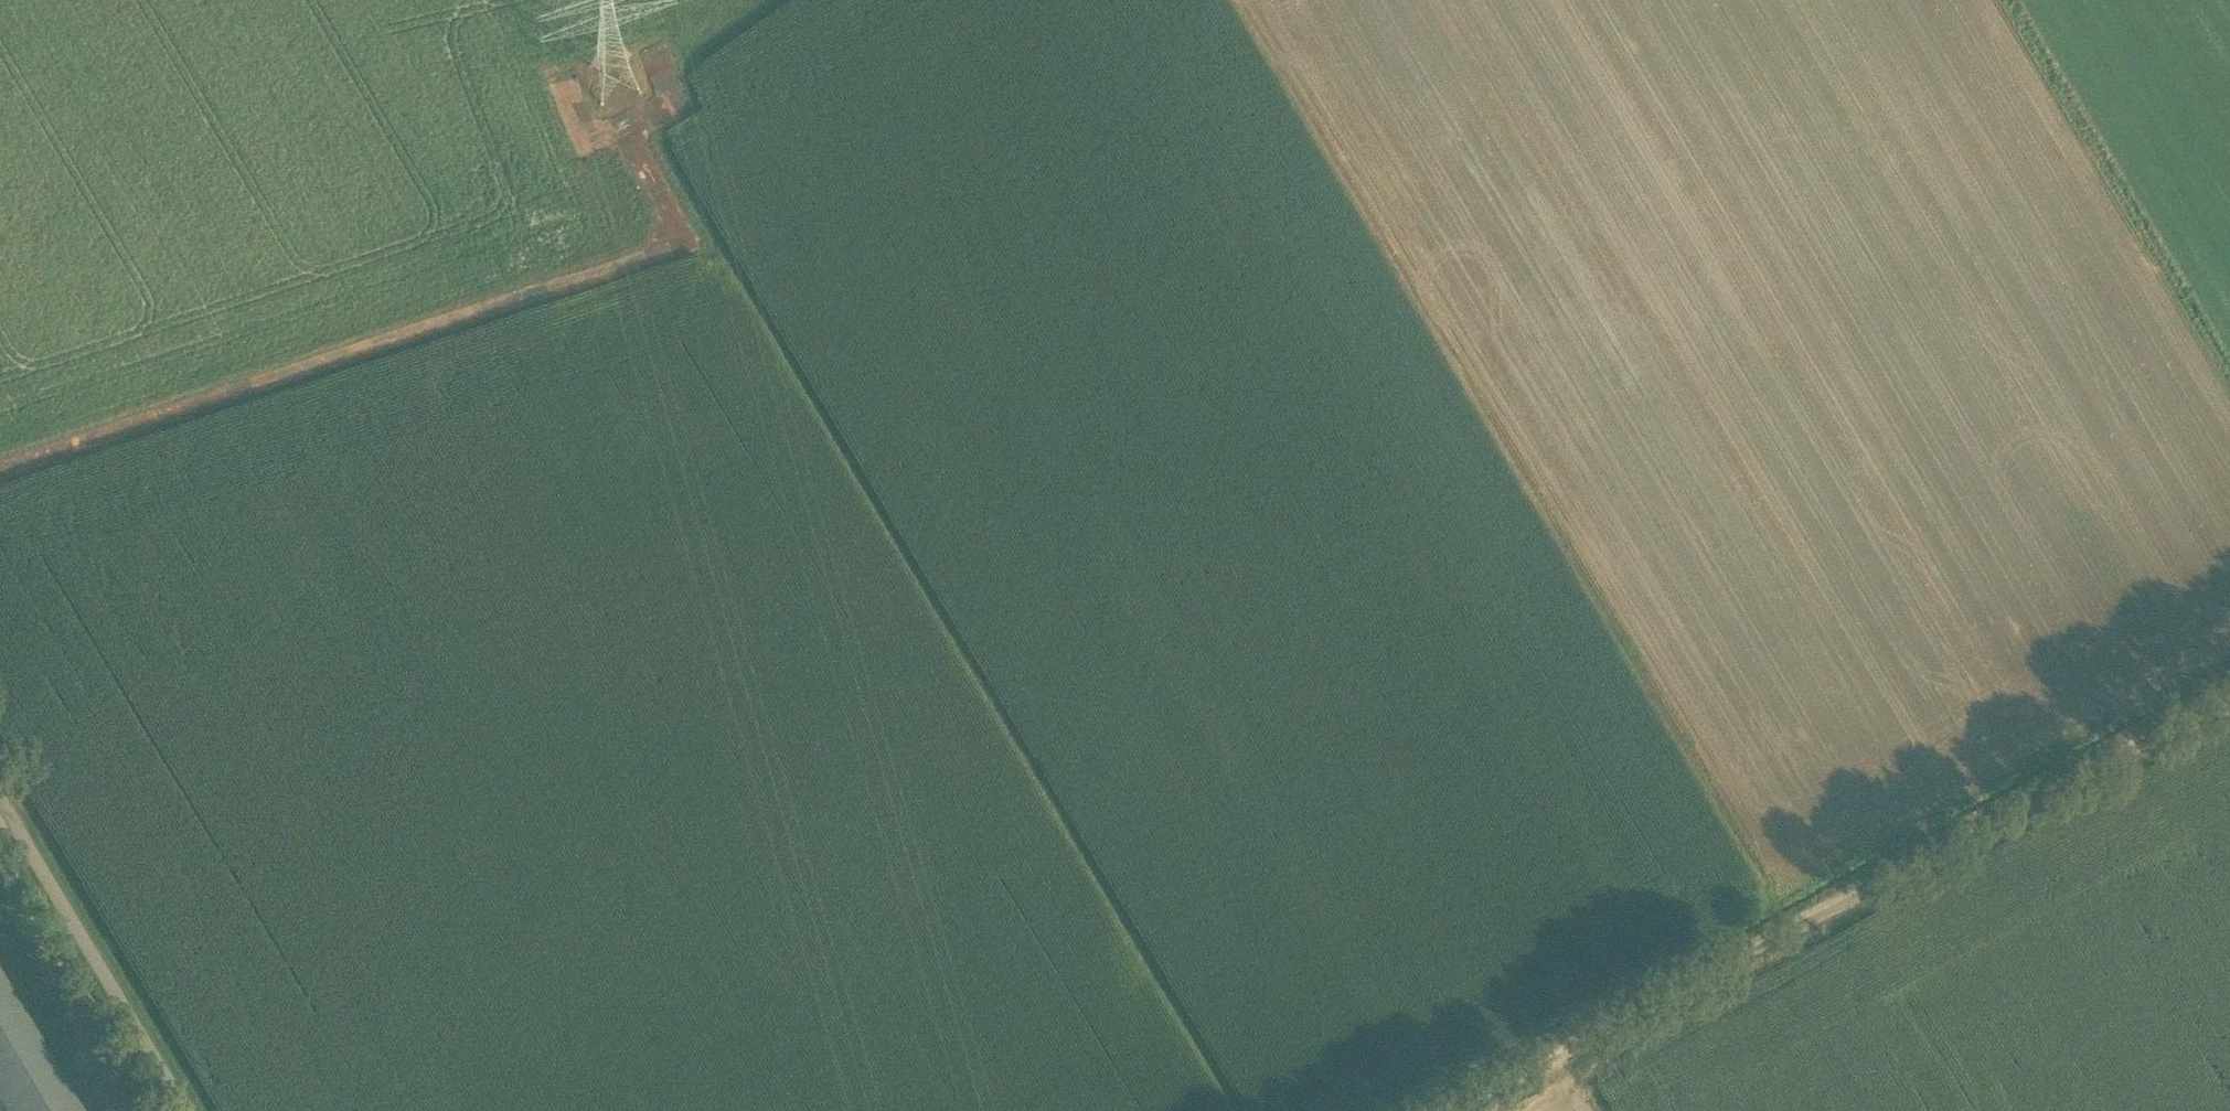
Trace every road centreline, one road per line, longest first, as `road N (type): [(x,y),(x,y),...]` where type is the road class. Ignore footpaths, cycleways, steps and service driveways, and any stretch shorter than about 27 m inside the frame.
road 1 (track): [(2229,681),(1428,1110)]
road 2 (unclassified): [(184,1110),(0,804)]

